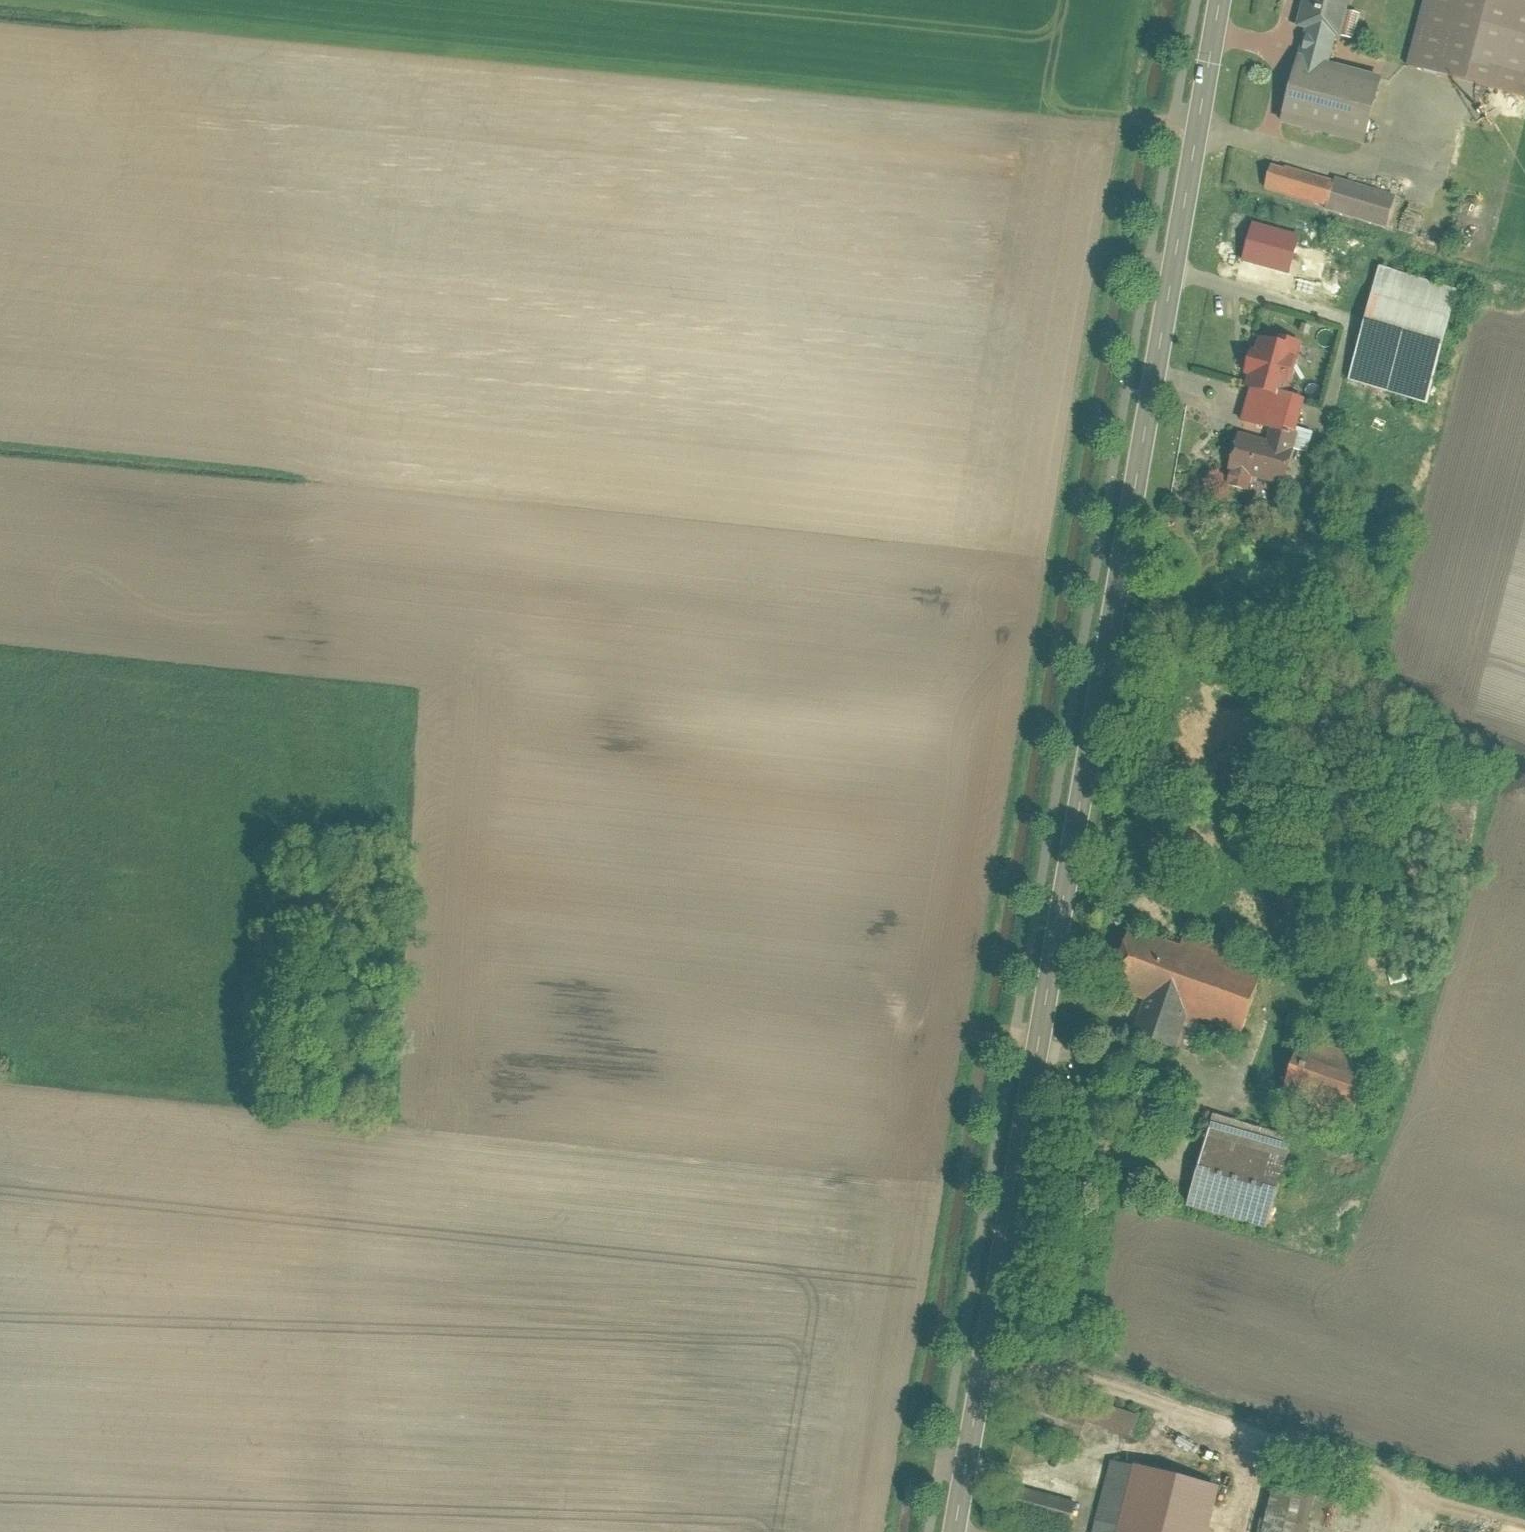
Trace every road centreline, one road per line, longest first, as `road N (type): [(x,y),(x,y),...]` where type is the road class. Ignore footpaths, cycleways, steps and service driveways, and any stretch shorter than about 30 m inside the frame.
road 1 (tertiary): [(1214,0),(954,1531)]

